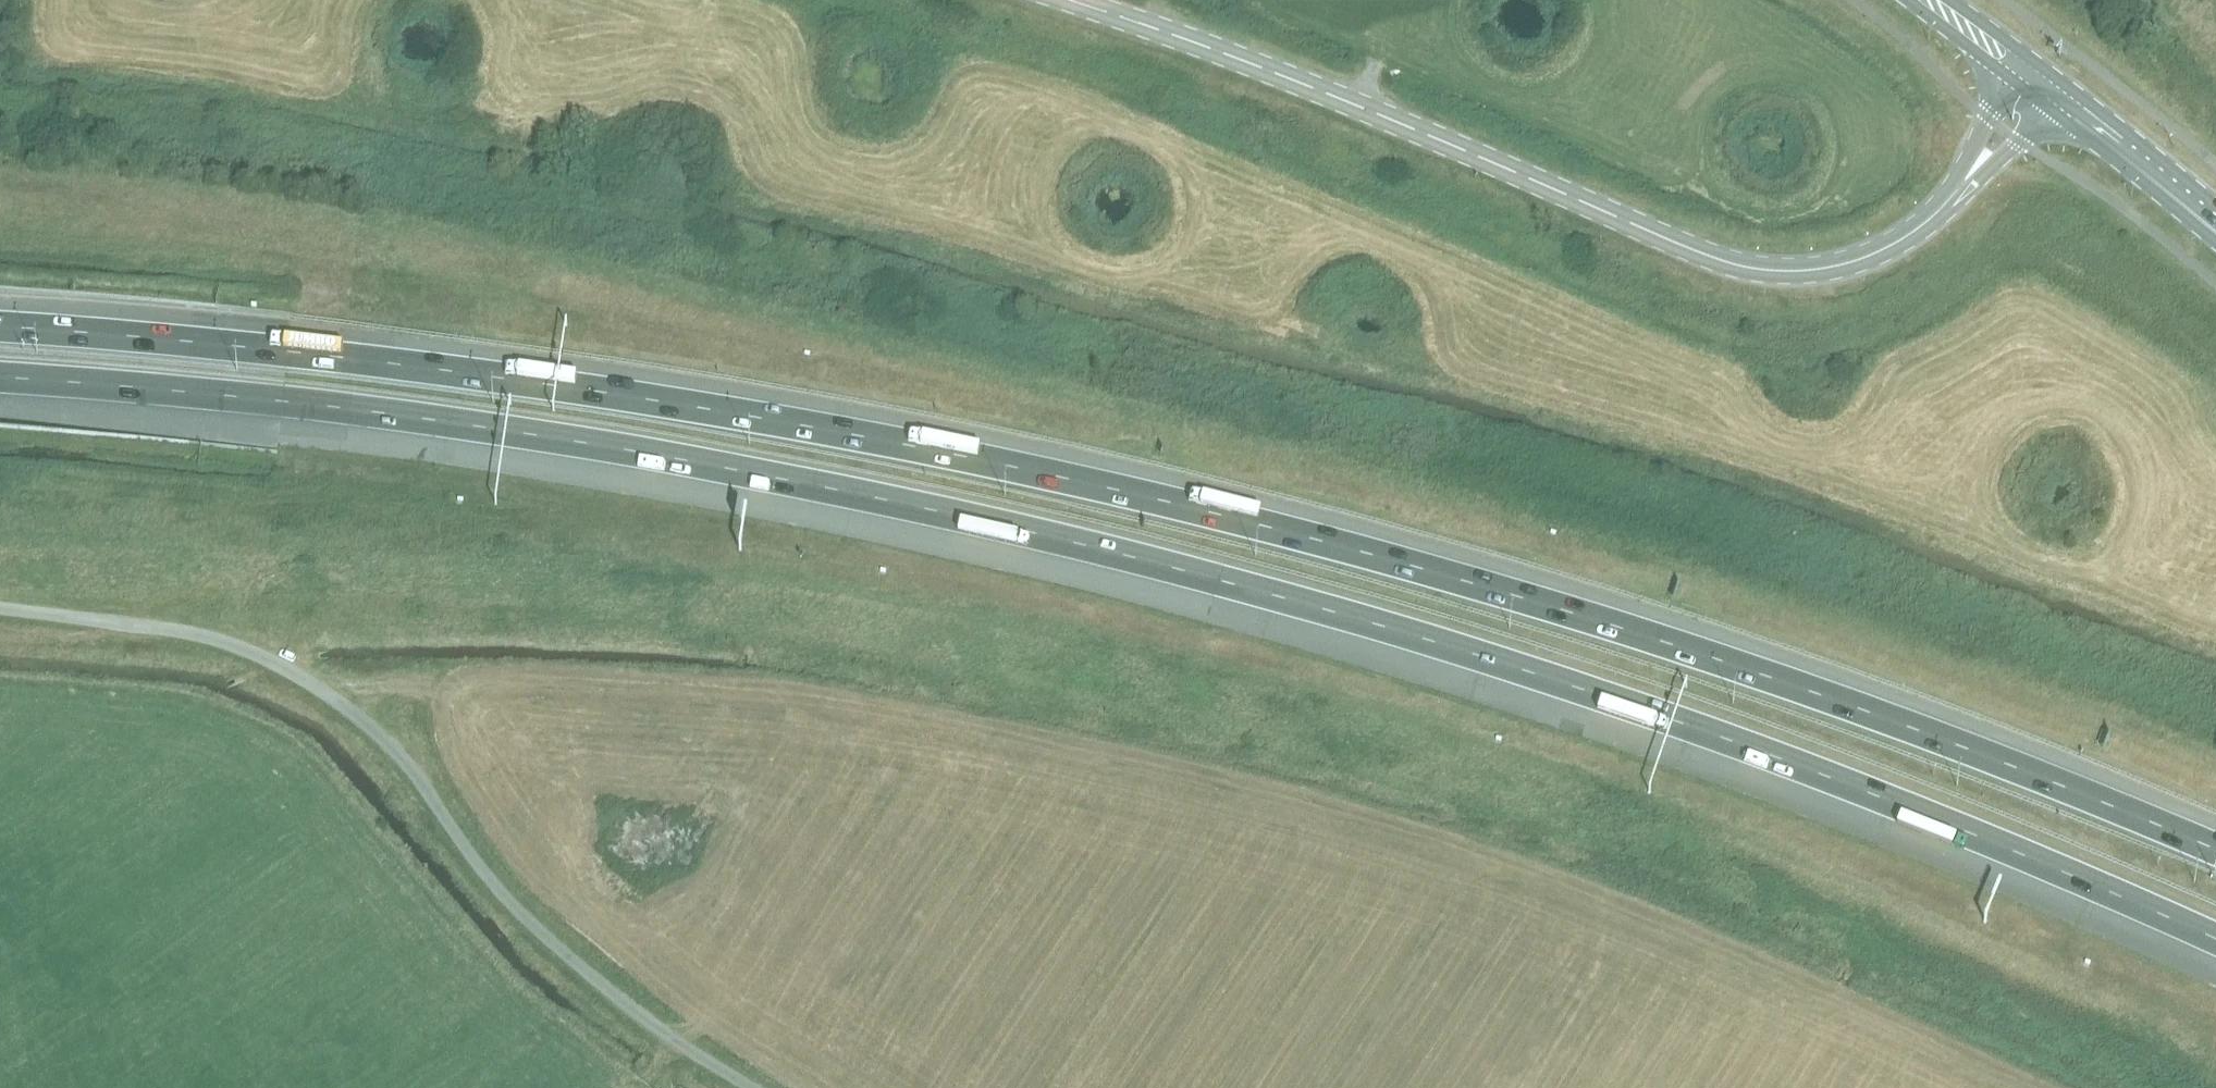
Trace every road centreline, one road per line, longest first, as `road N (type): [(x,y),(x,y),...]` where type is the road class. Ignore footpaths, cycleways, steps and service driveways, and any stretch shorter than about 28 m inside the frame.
road 1 (motorway): [(0,377),(390,416),(820,487),(1249,590),(1567,685),(1965,832),(2215,943)]
road 2 (motorway): [(2215,845),(1970,742),(1593,614),(1262,519),(848,429),(413,363),(0,323)]
road 3 (tertiary): [(2047,90),(1925,218),(1861,256),(1803,273),(1709,259),(1357,105),(1075,0)]
road 4 (unclassified): [(751,1087),(521,914),(429,788),(327,695),(242,648),(183,630),(0,608)]
road 5 (primary): [(2215,219),(2047,90)]
road 6 (primary): [(2047,90),(1929,0)]

